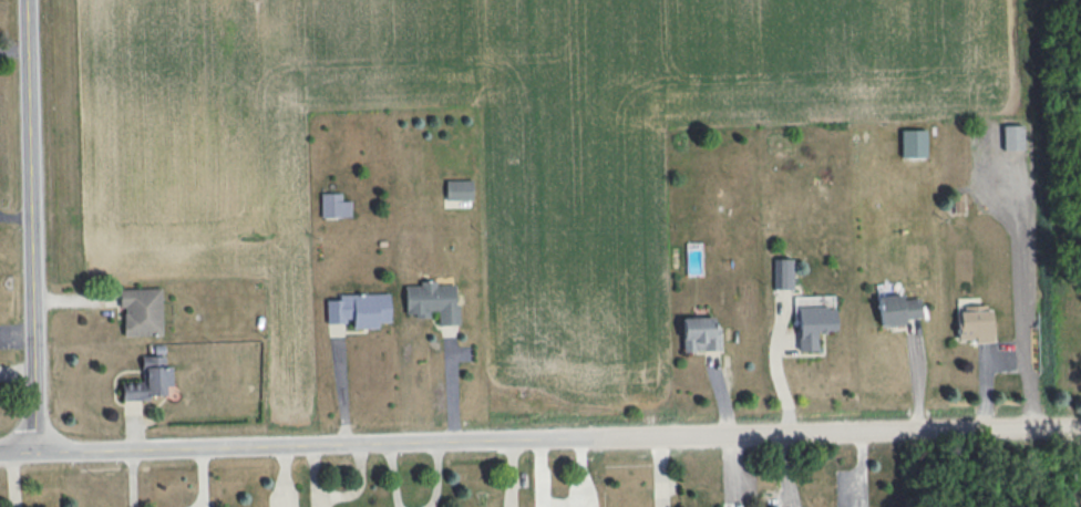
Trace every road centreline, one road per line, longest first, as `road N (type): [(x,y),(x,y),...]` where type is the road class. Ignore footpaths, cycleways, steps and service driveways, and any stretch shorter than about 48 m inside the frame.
road 1 (residential): [(0,456),(601,444)]
road 2 (residential): [(601,444),(1080,427)]
road 3 (residential): [(27,0),(39,456)]

